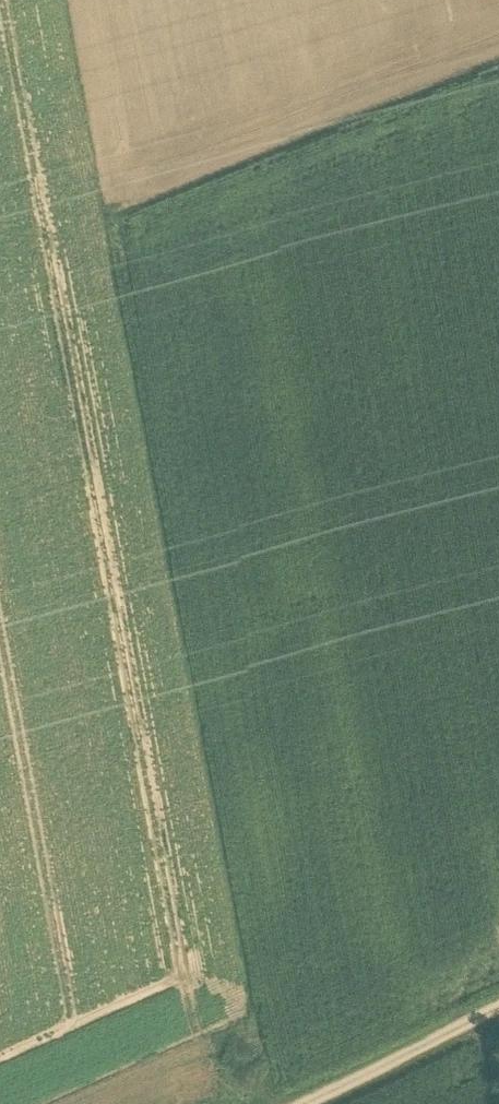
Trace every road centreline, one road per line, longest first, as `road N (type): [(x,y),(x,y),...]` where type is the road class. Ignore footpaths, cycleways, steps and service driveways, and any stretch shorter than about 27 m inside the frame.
road 1 (track): [(297,1103),(498,1009)]

